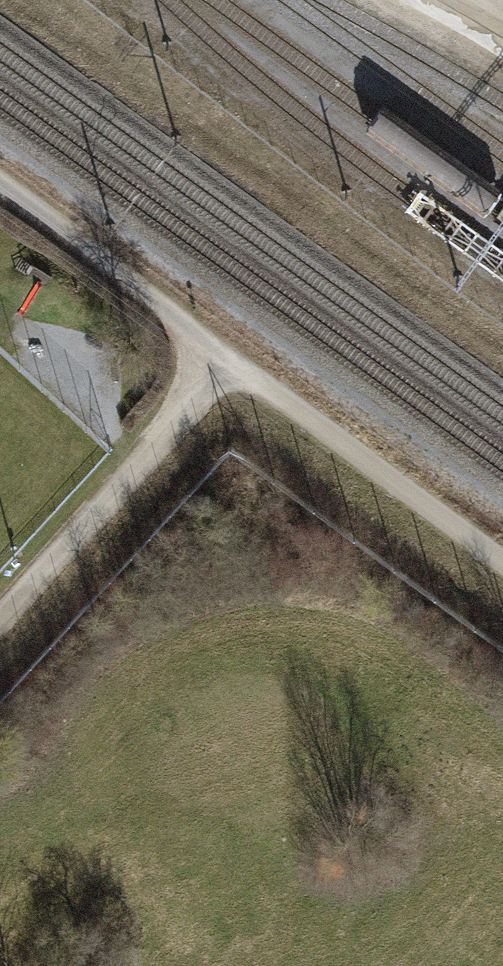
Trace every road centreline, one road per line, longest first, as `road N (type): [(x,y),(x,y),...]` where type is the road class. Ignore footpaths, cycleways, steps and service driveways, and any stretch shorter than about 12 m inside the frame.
road 1 (track): [(235,357),(0,615)]
road 2 (track): [(235,357),(502,551)]
road 3 (track): [(0,187),(235,357)]

